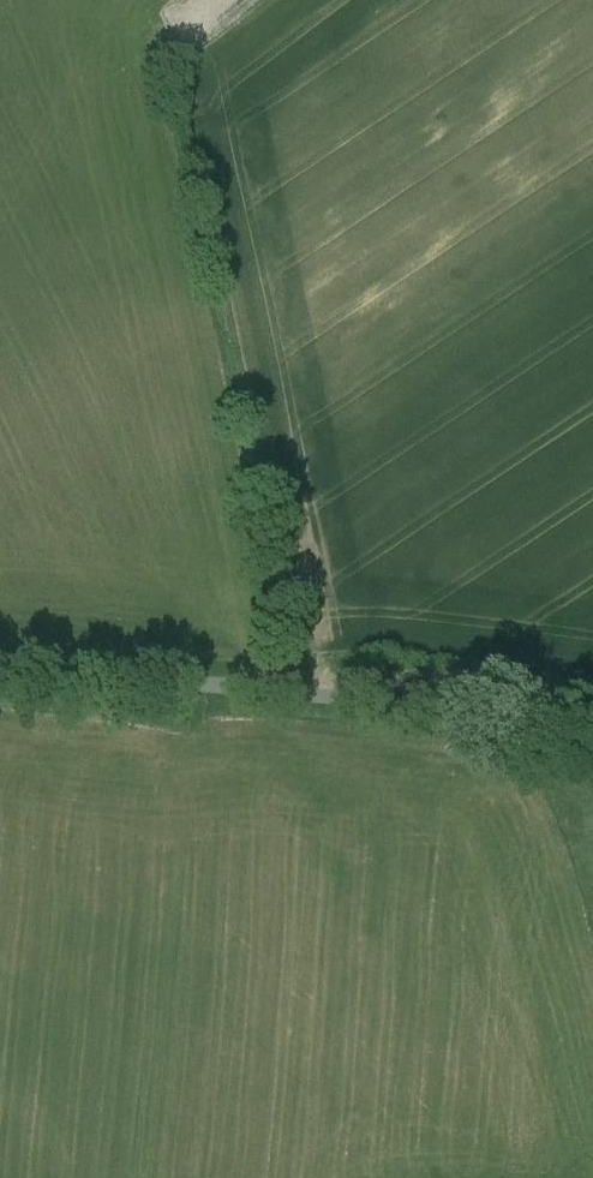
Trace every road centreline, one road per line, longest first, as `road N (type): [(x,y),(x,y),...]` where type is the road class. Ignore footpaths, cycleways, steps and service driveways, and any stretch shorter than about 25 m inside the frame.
road 1 (unclassified): [(0,678),(592,725)]

